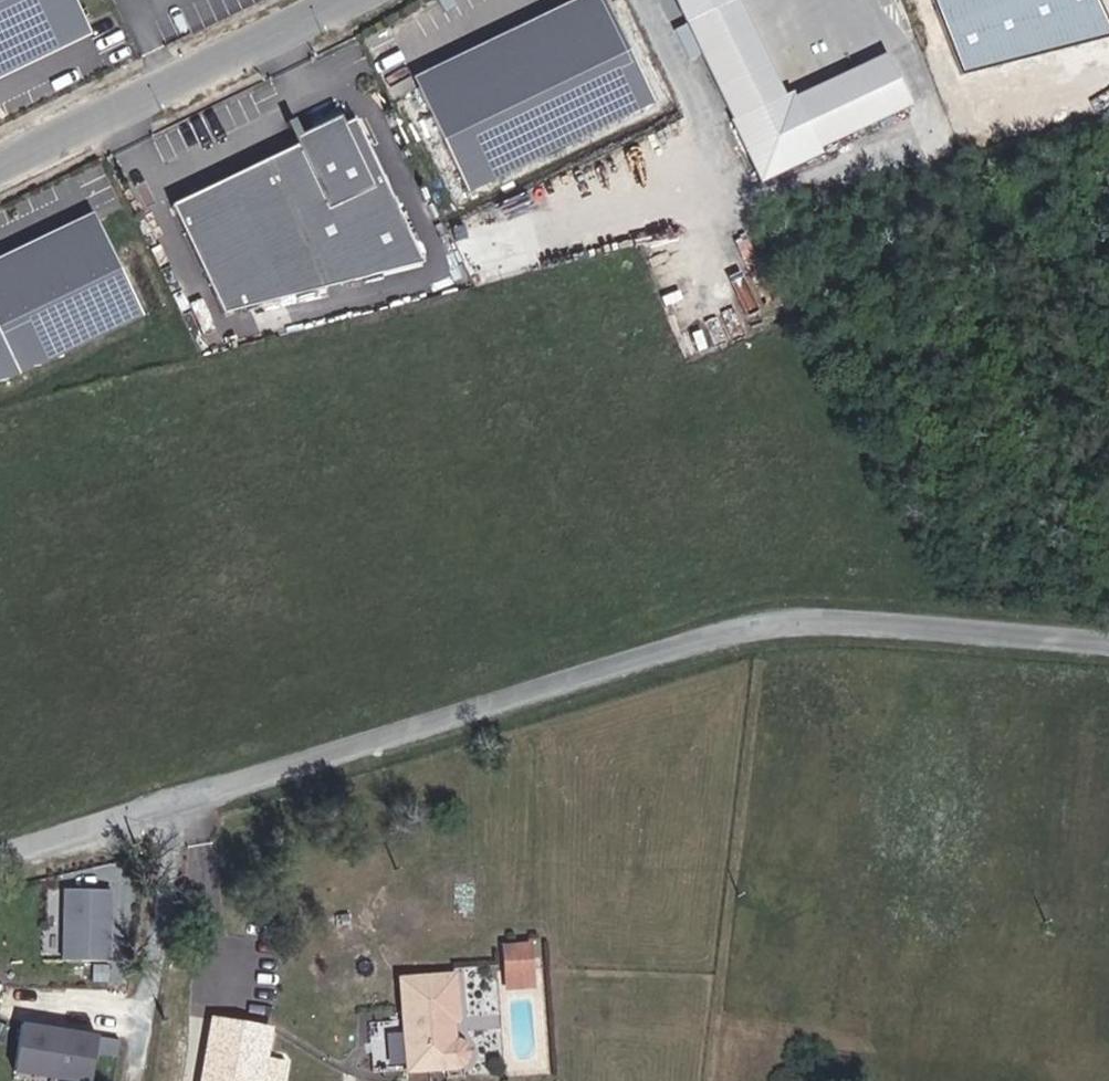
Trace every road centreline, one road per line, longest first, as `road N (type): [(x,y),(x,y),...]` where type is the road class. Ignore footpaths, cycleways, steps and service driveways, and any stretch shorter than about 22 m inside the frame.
road 1 (unclassified): [(0,860),(738,635),(902,626),(1108,643)]

